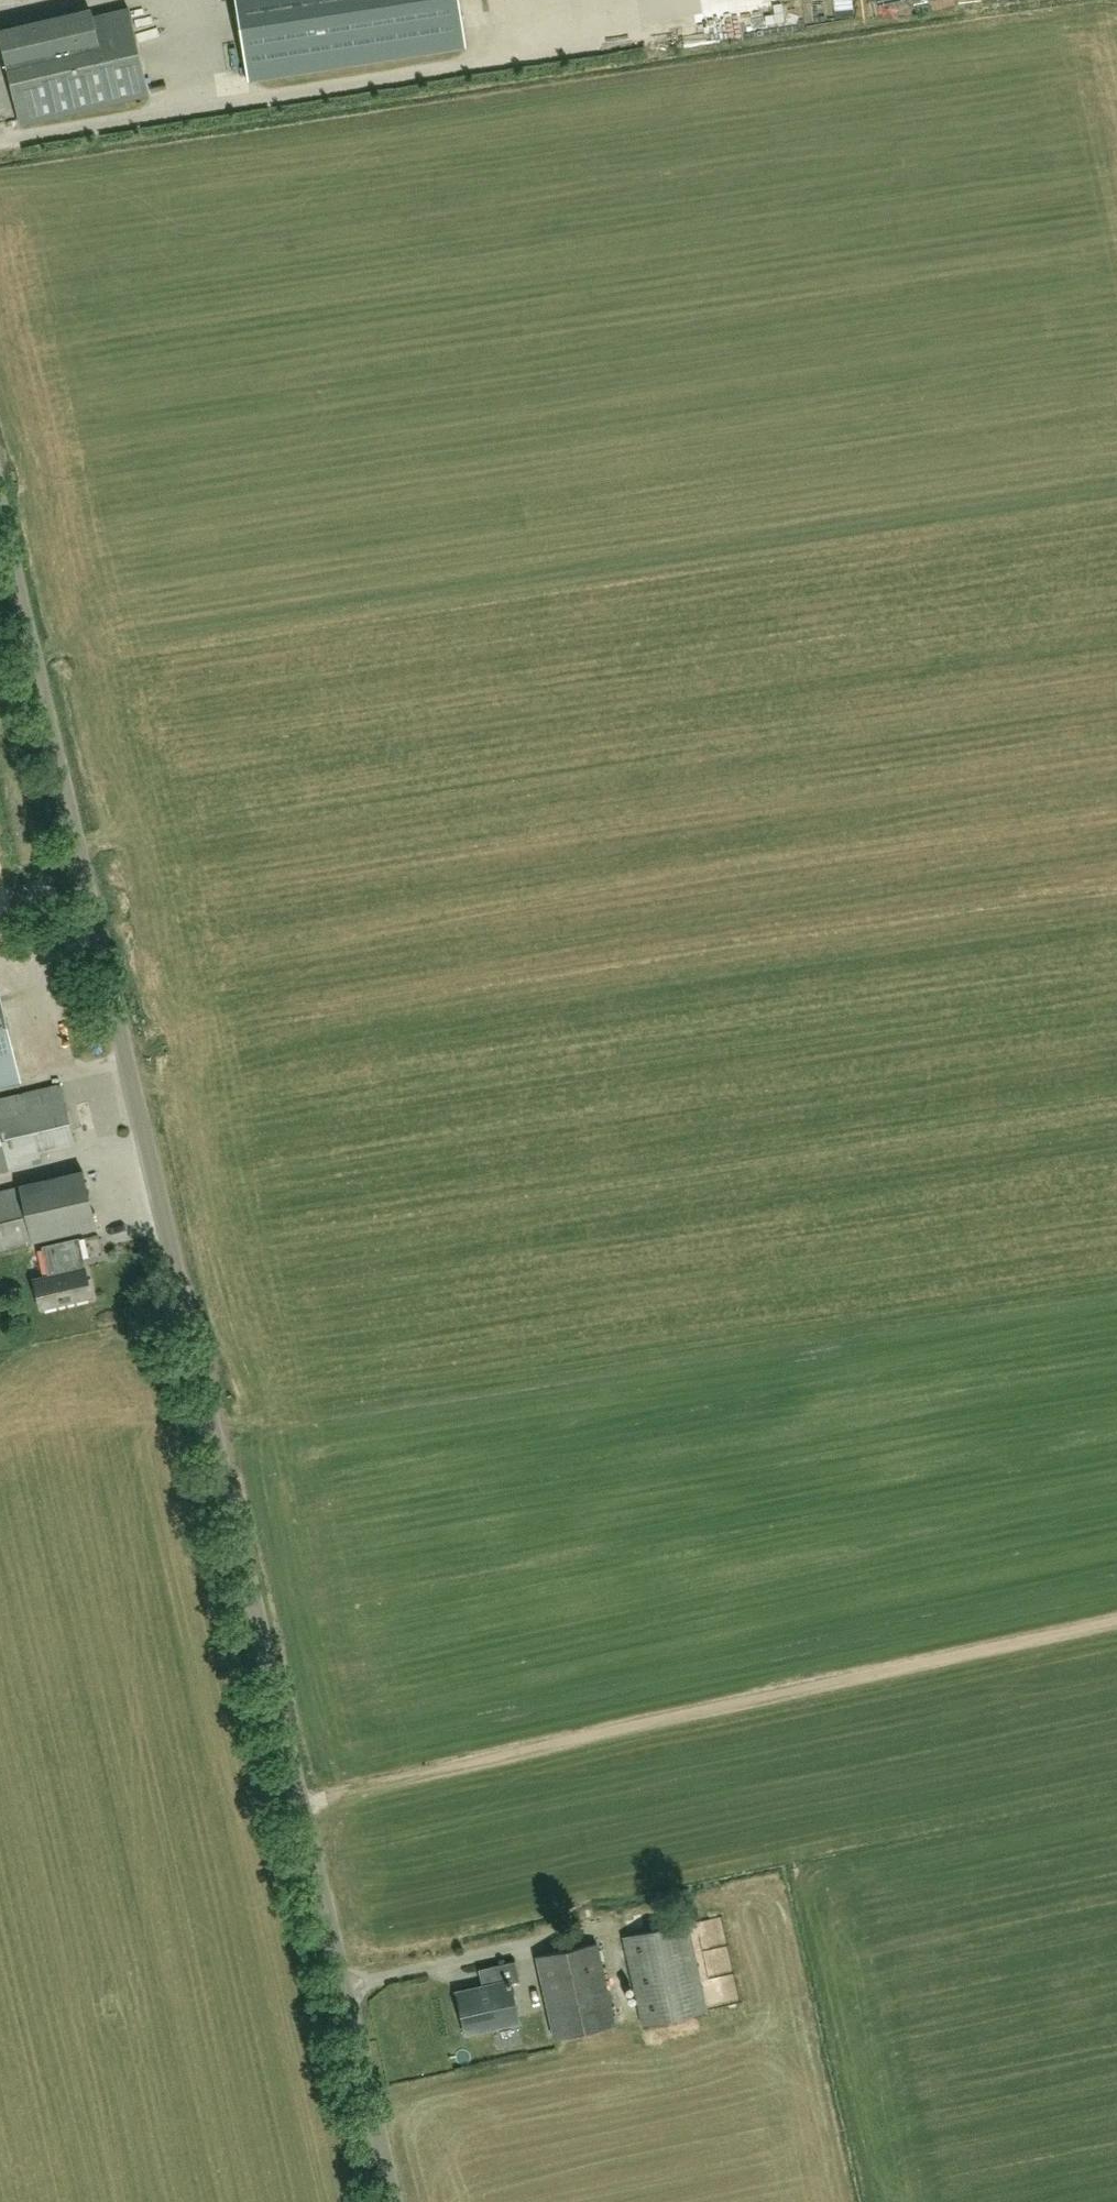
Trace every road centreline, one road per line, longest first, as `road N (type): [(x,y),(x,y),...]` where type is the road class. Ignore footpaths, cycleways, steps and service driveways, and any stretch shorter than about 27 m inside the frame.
road 1 (unclassified): [(386,2201),(0,538)]
road 2 (track): [(1116,1622),(295,1800)]

